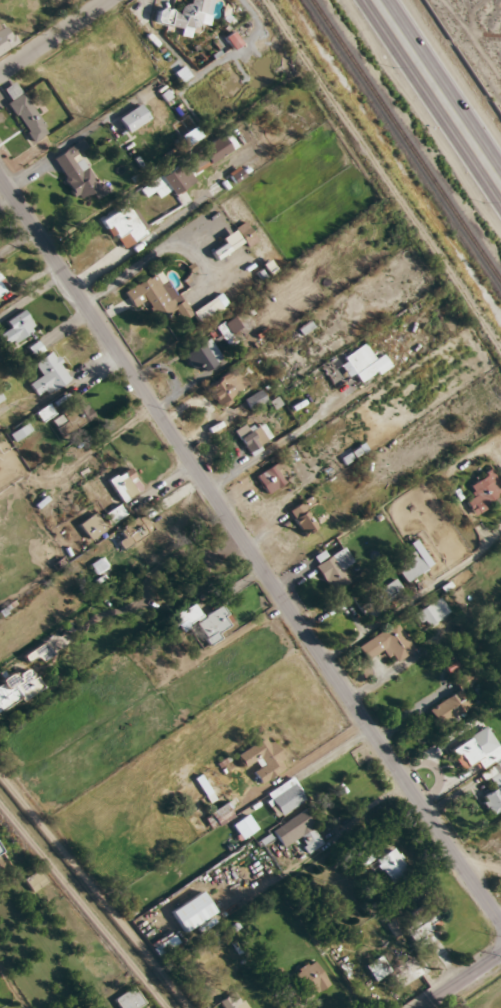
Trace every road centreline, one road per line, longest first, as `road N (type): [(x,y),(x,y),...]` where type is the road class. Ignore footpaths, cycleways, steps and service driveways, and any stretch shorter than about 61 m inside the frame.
road 1 (residential): [(500,922),(0,178)]
road 2 (primary): [(385,0),(500,174)]
road 3 (residential): [(0,70),(104,0)]

